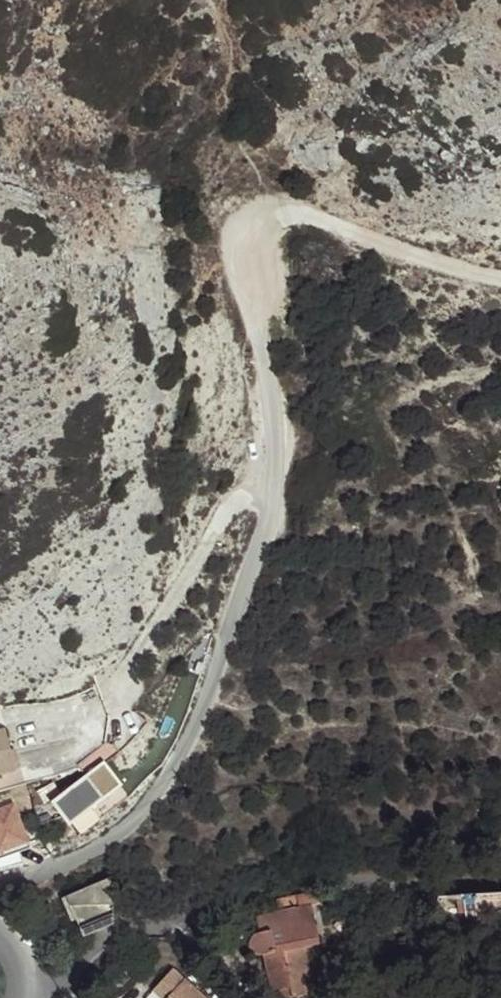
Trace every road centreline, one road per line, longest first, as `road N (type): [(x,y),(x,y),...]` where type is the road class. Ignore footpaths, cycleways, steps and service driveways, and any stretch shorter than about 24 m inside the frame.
road 1 (residential): [(0,886),(129,832),(175,773),(209,700),(273,499),(275,434),(261,354)]
road 2 (track): [(261,354),(249,245),(283,217),(500,278)]

